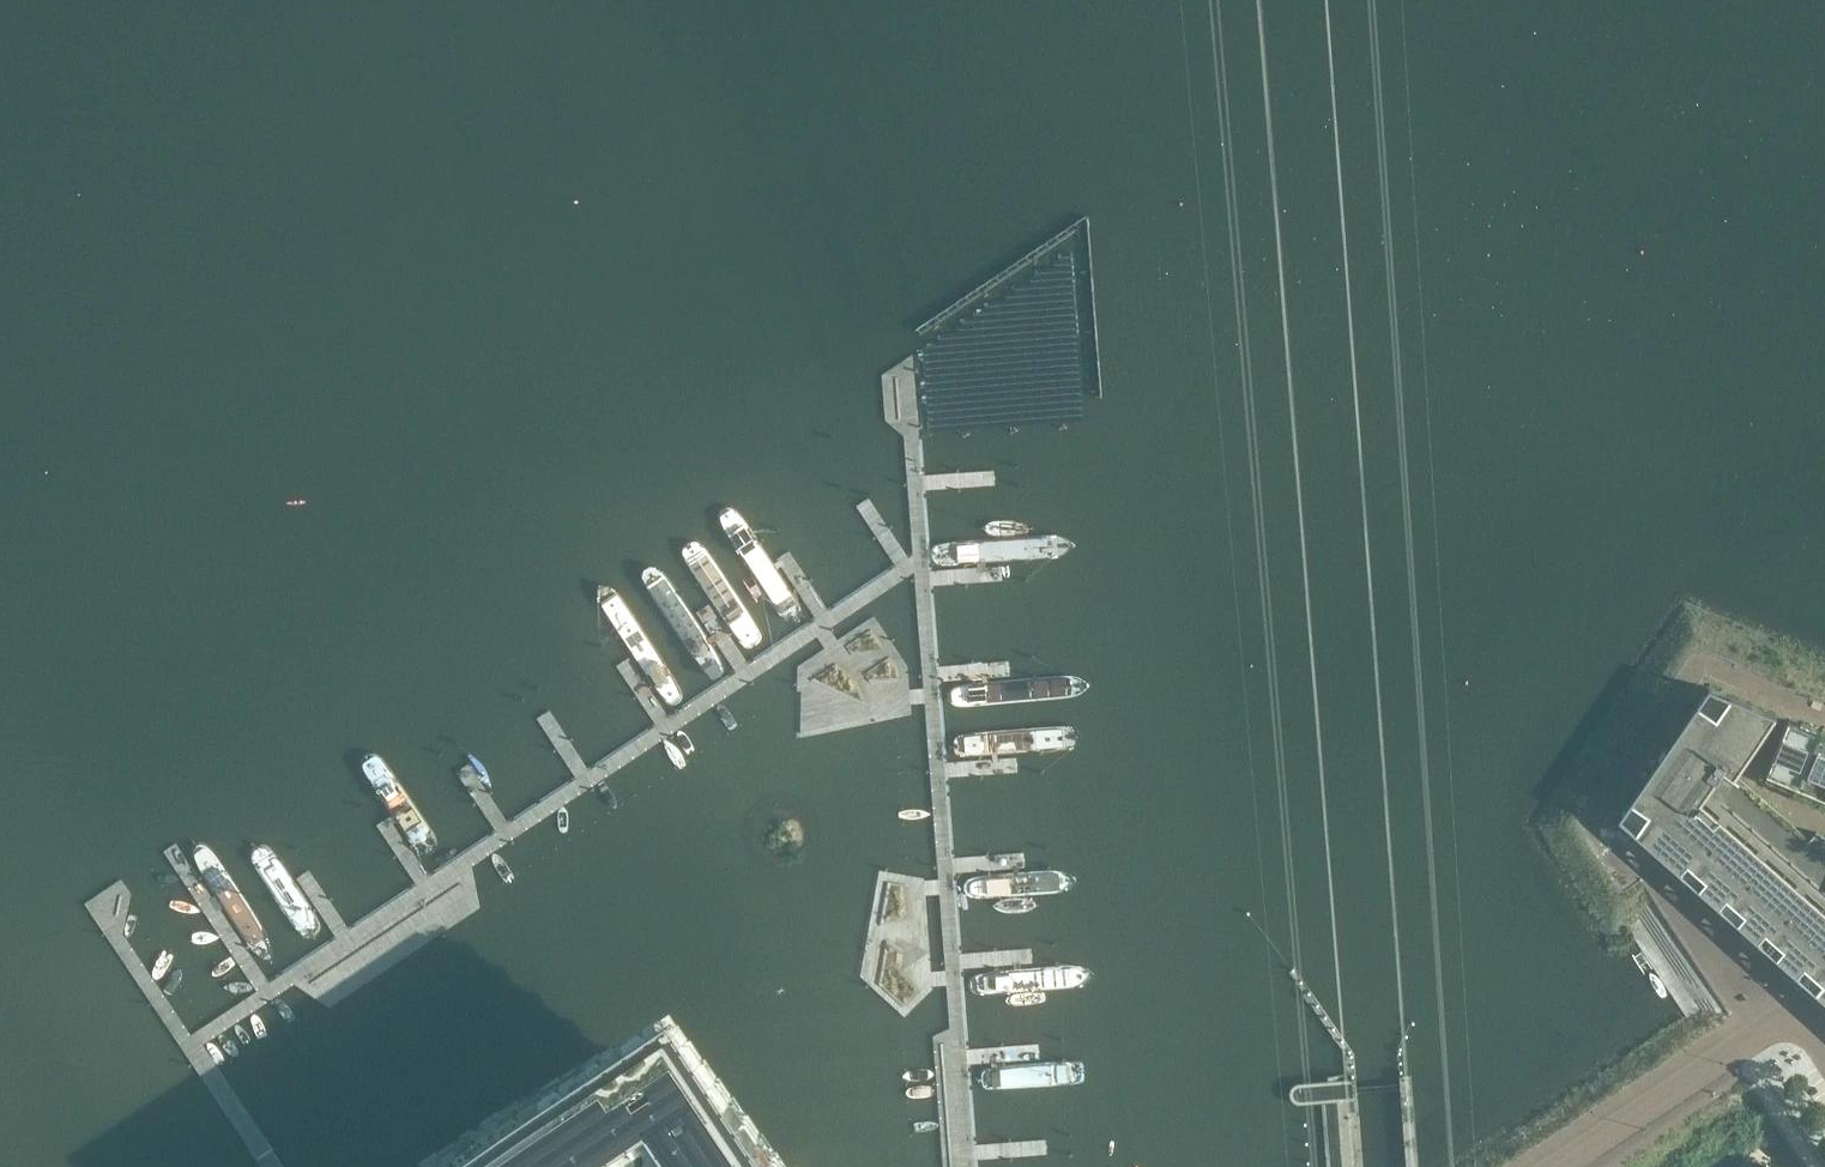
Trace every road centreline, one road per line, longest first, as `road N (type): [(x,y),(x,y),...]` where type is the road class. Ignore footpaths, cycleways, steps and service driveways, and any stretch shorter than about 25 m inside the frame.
road 1 (residential): [(1564,1166),(1786,1019),(1802,1026),(1824,1059)]

